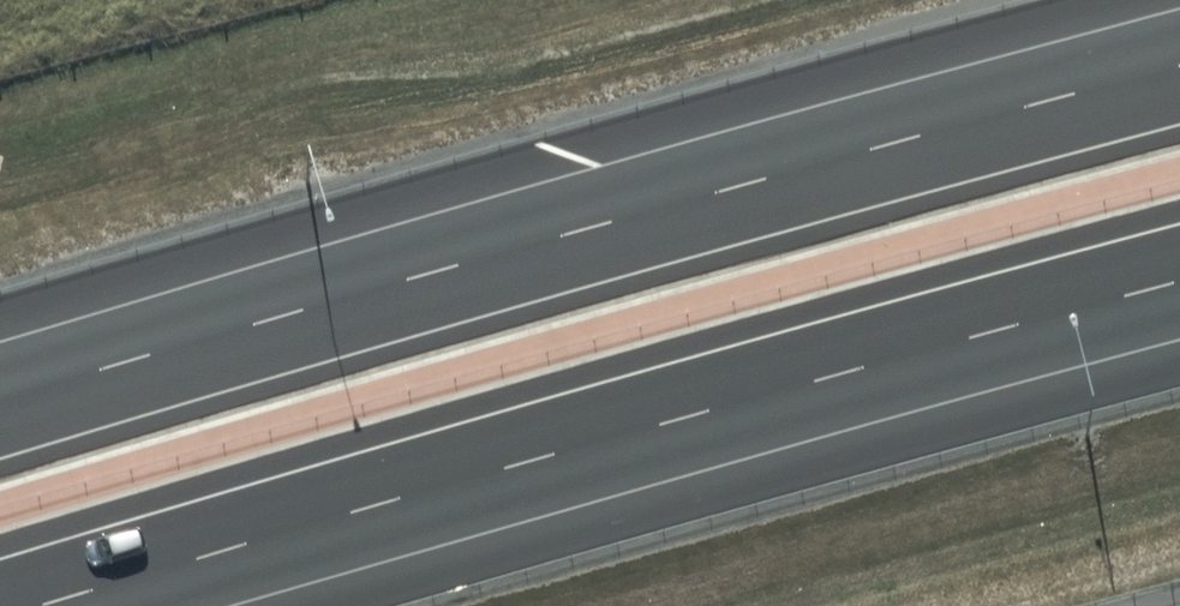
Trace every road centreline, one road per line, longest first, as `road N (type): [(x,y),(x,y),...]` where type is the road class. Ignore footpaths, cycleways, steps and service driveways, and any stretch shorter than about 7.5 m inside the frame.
road 1 (motorway): [(0,401),(1179,68)]
road 2 (motorway): [(1179,281),(37,605)]

